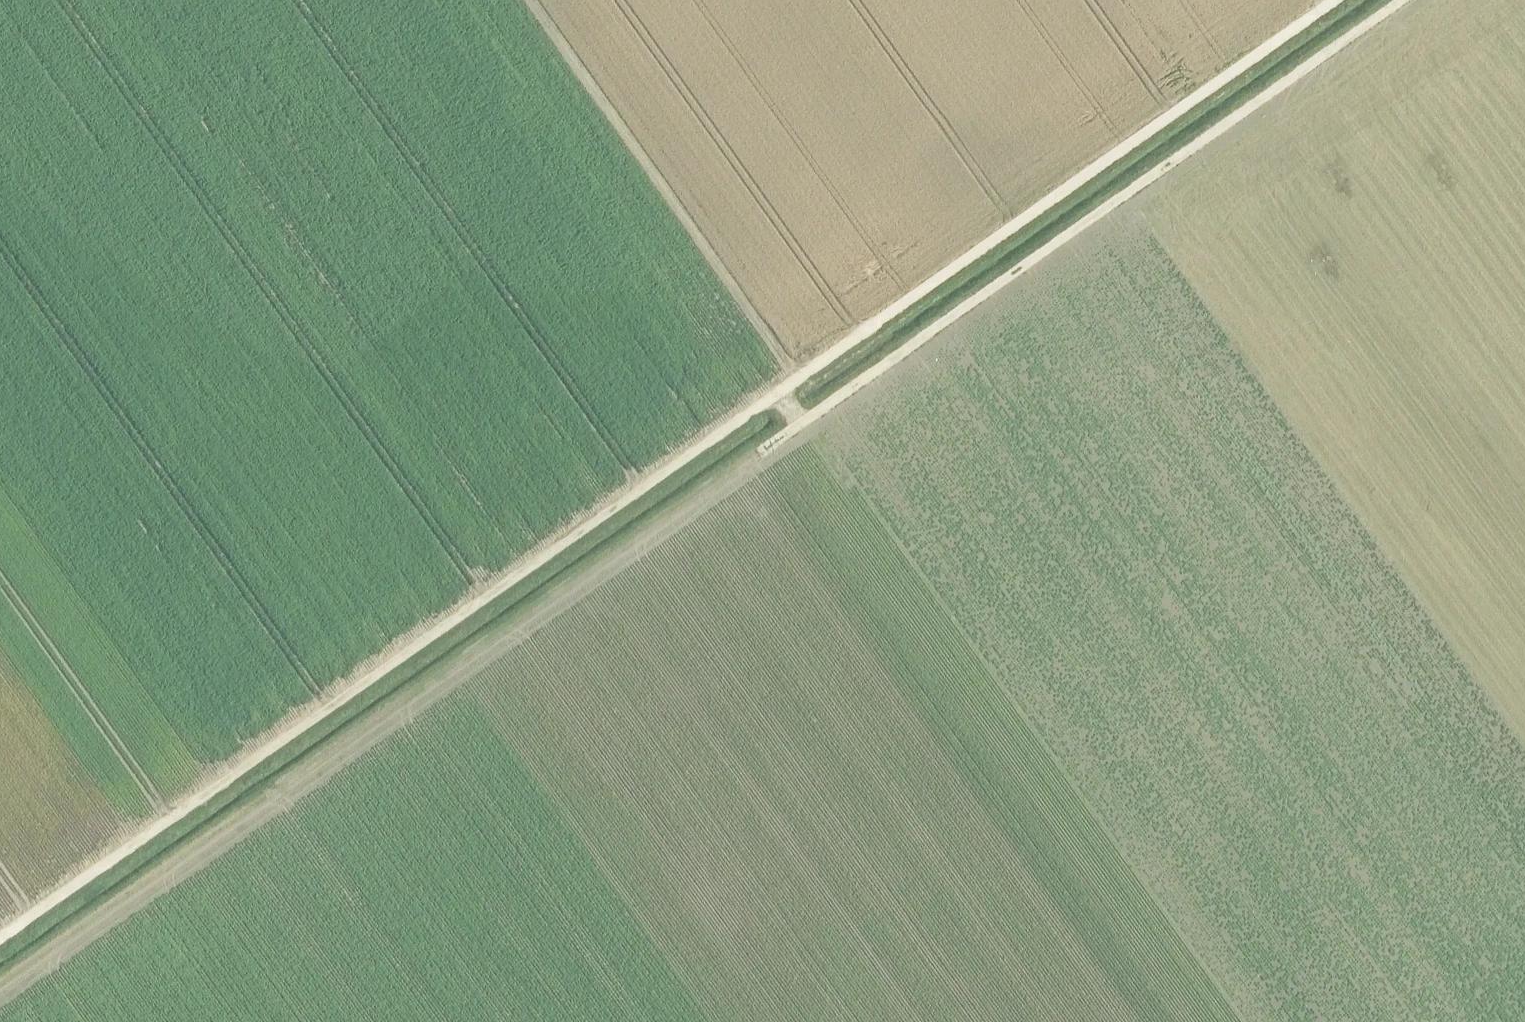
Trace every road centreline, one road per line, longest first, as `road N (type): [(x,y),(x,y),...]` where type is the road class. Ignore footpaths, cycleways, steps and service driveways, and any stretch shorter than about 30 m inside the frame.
road 1 (track): [(0,938),(1335,0)]
road 2 (track): [(1403,0),(761,452)]

